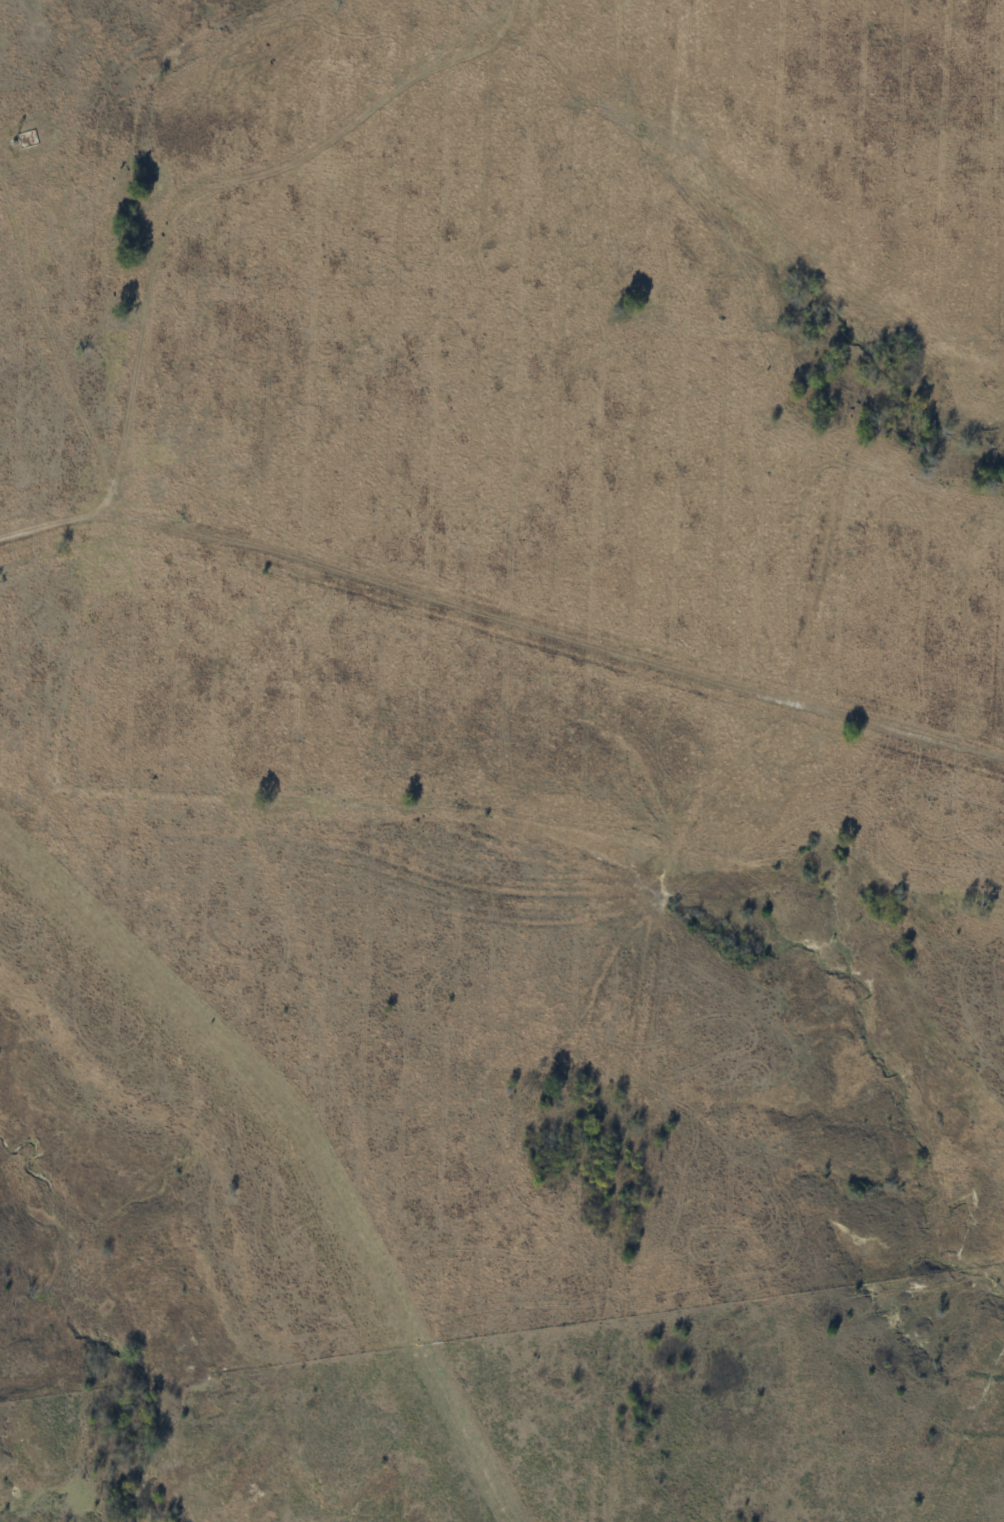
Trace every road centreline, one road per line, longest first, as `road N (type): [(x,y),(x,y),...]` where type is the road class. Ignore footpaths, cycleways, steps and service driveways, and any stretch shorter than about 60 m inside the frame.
road 1 (residential): [(543,1521),(280,957),(275,911),(239,834),(152,536),(147,336),(234,187),(448,0)]

